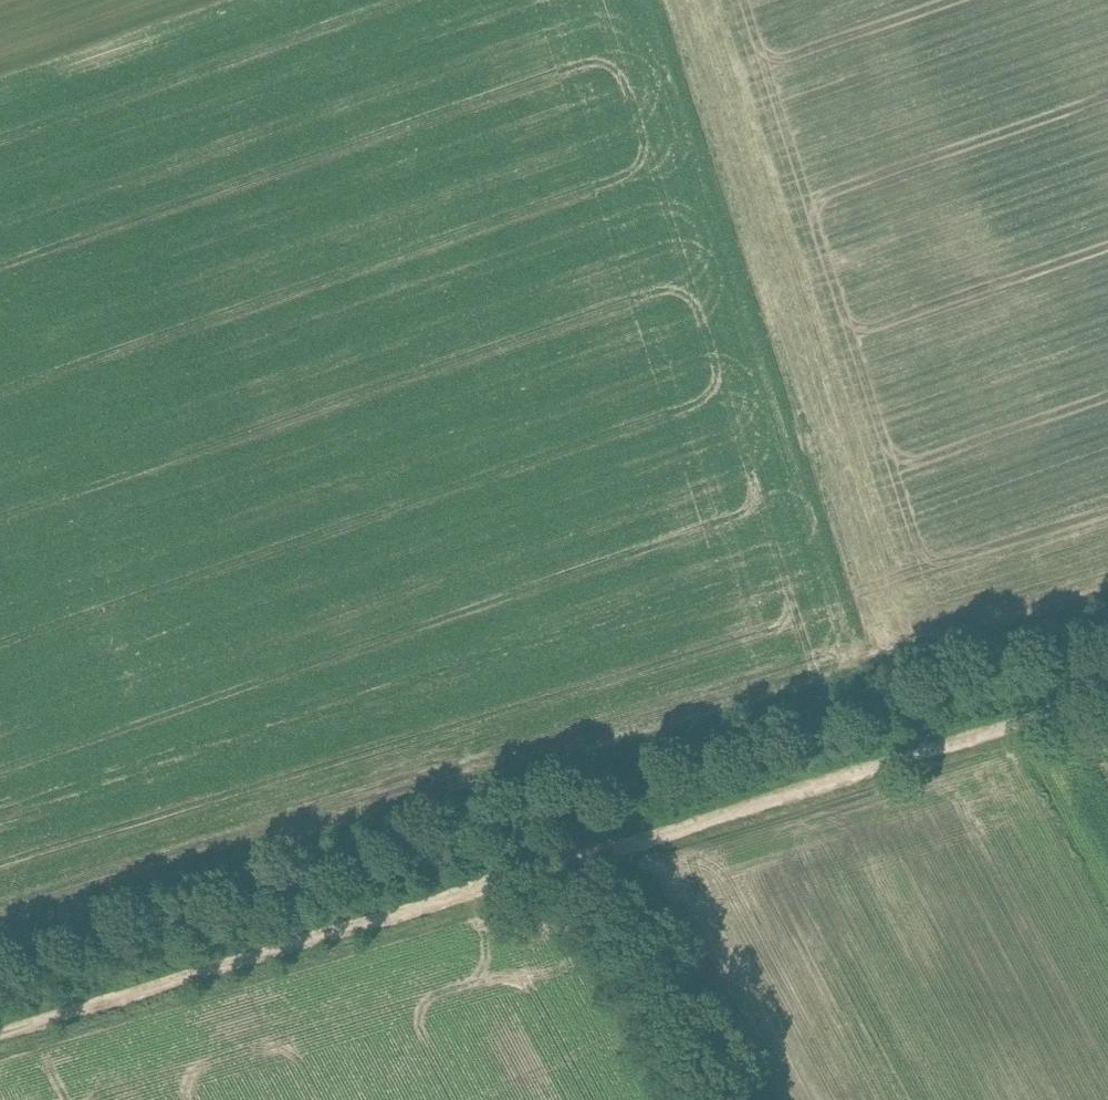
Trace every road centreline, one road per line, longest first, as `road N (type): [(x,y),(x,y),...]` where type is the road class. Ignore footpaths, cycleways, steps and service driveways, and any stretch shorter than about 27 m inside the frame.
road 1 (track): [(1107,695),(0,1030)]

